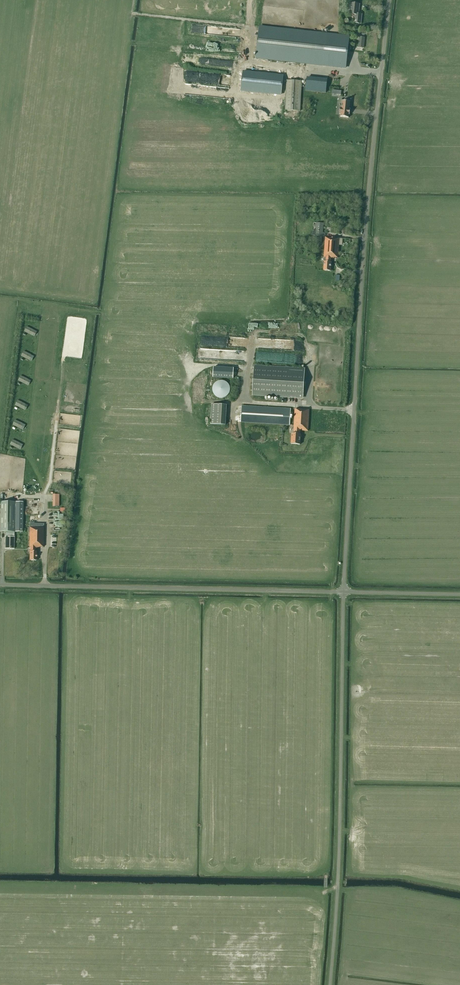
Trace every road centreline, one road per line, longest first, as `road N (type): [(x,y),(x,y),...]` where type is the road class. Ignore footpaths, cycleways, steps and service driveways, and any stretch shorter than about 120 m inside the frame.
road 1 (unclassified): [(343,590),(362,264),(389,0)]
road 2 (unclassified): [(329,984),(343,590)]
road 3 (unclassified): [(343,590),(0,583)]

